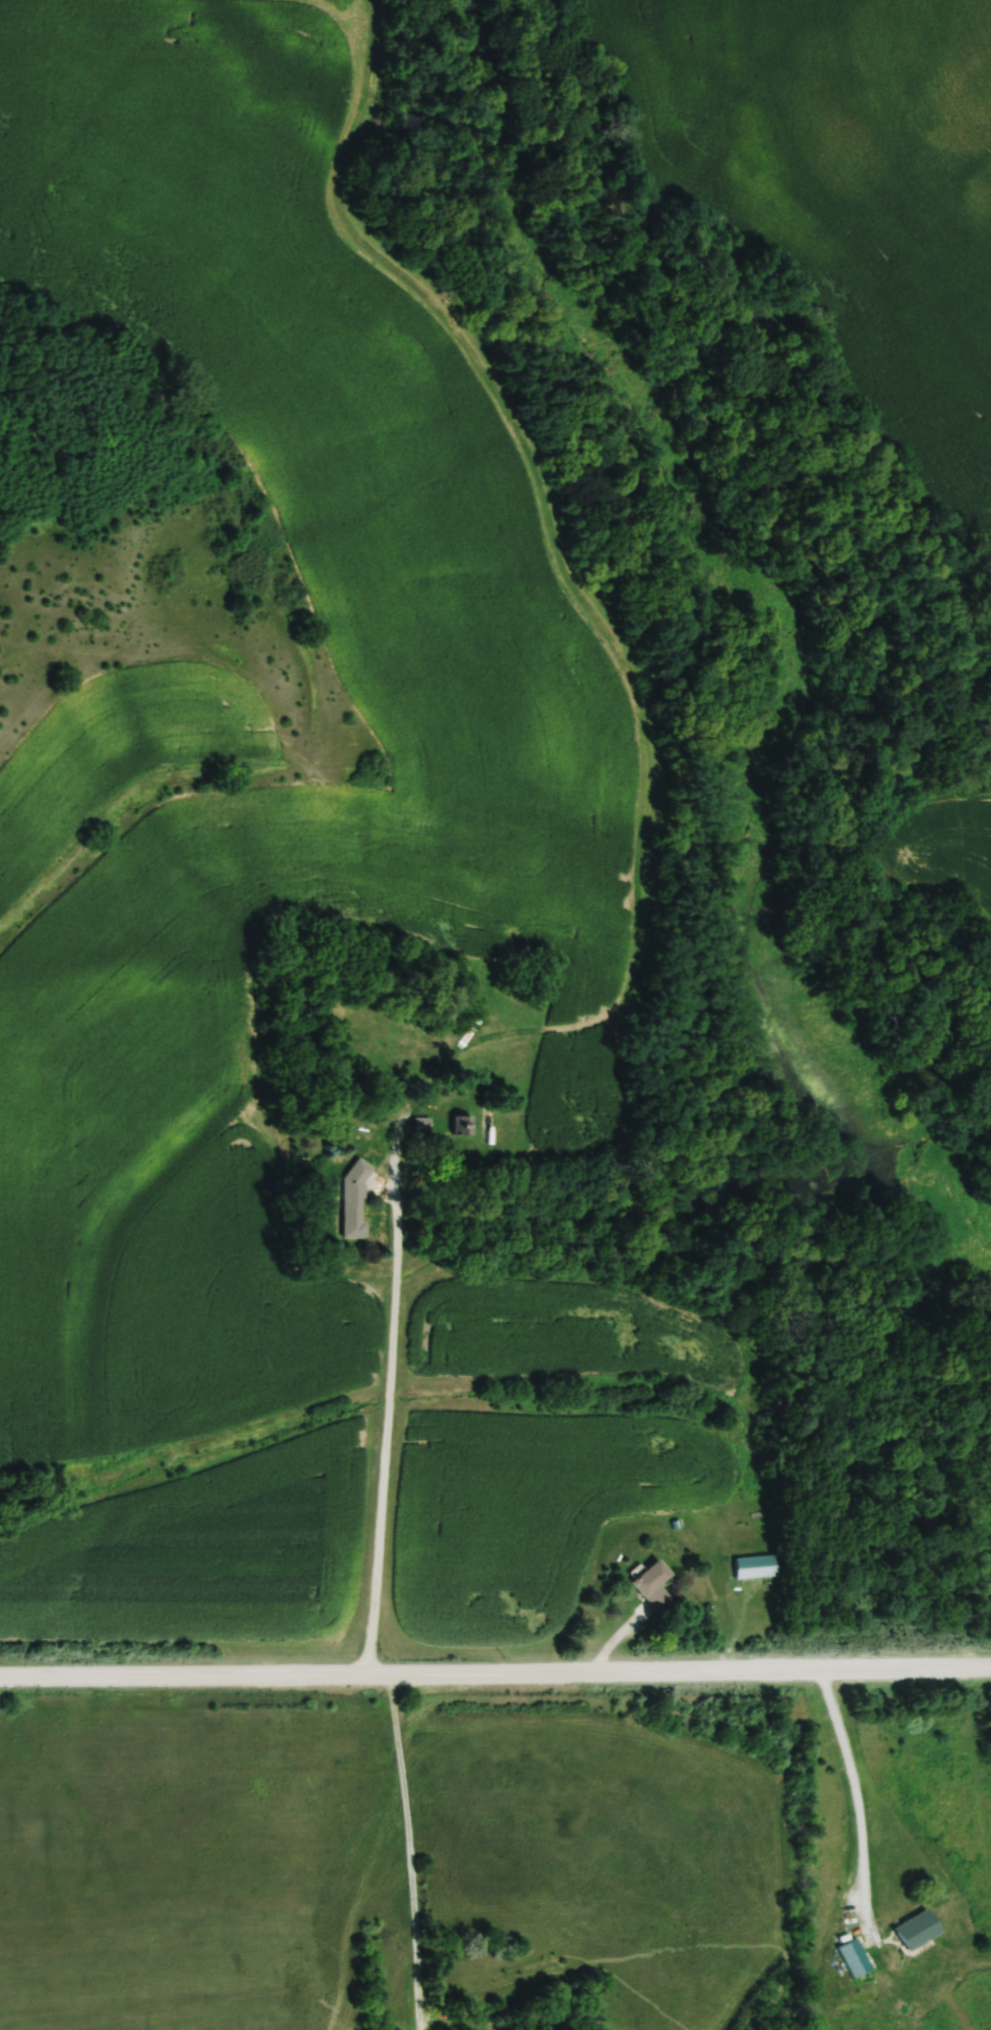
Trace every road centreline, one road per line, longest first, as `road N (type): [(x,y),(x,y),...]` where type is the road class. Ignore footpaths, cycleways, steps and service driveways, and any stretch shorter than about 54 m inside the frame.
road 1 (residential): [(0,1668),(990,1656)]

